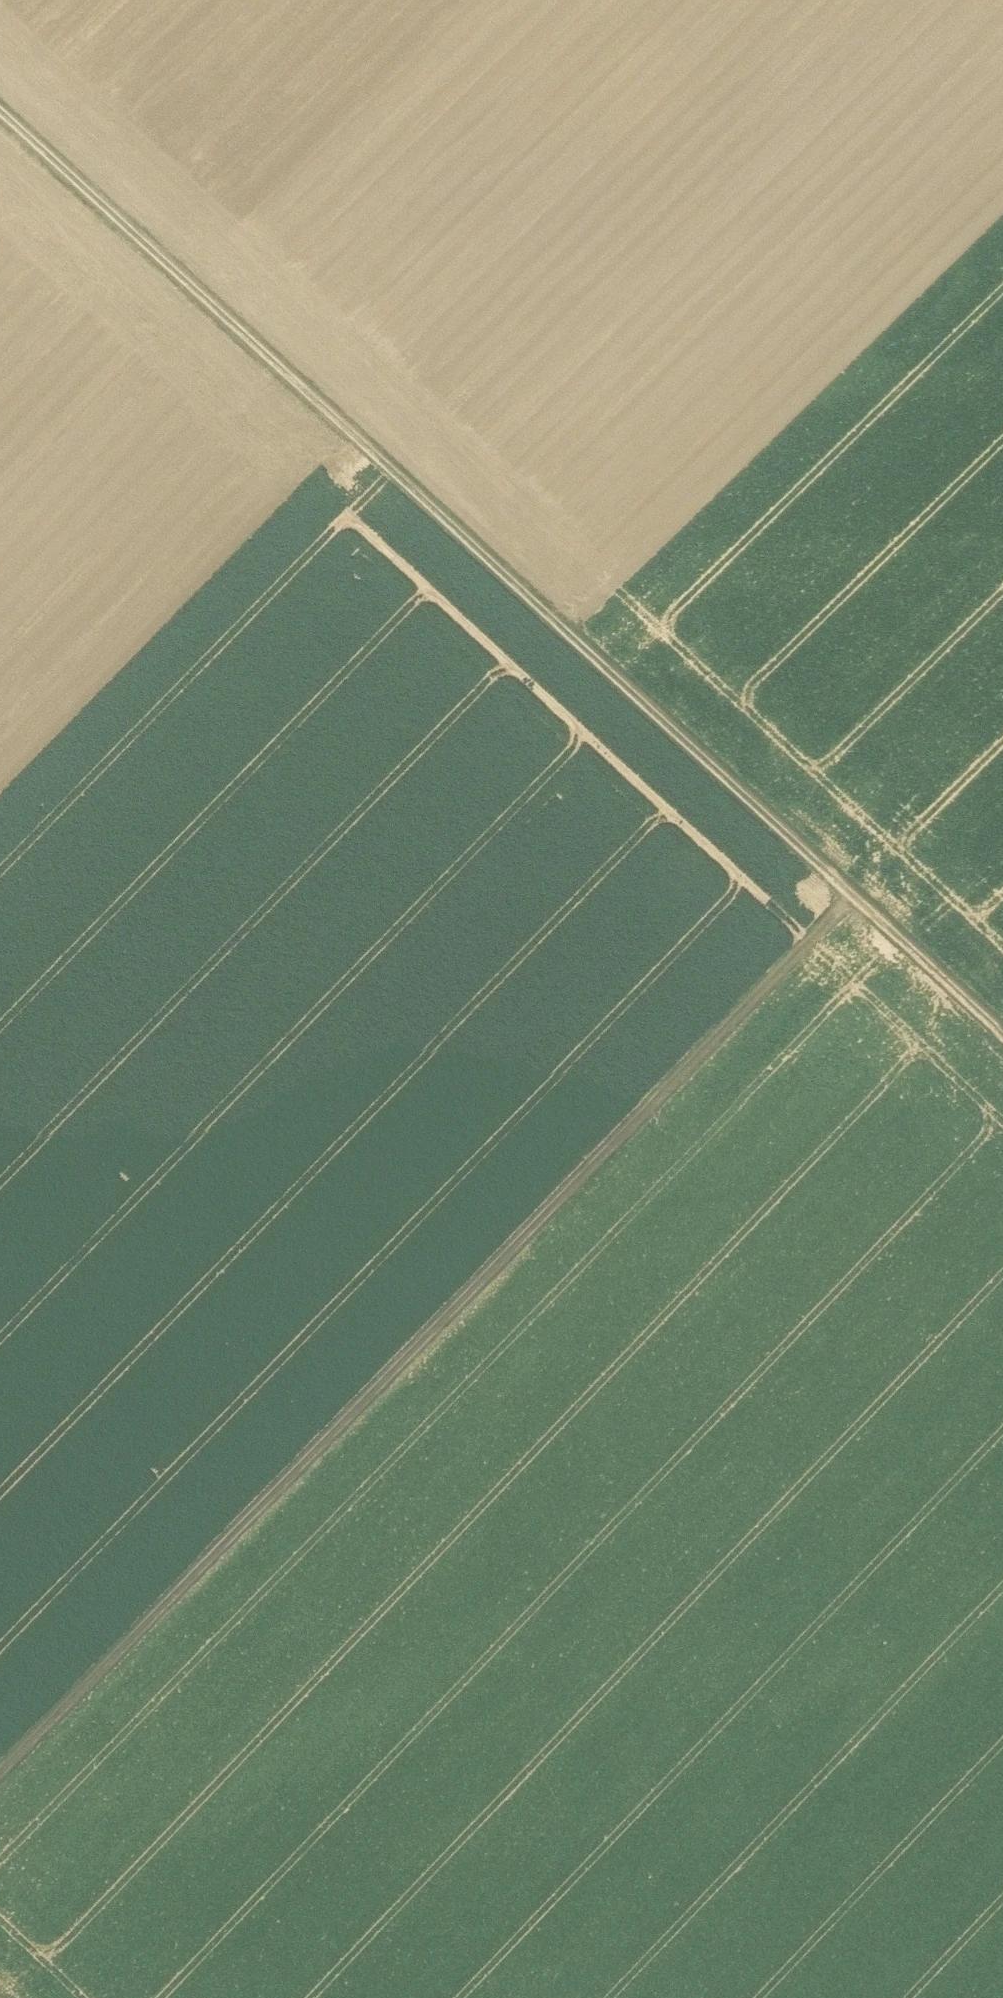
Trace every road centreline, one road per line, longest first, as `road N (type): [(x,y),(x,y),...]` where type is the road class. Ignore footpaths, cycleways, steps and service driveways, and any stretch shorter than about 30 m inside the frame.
road 1 (track): [(0,113),(1002,1034)]

